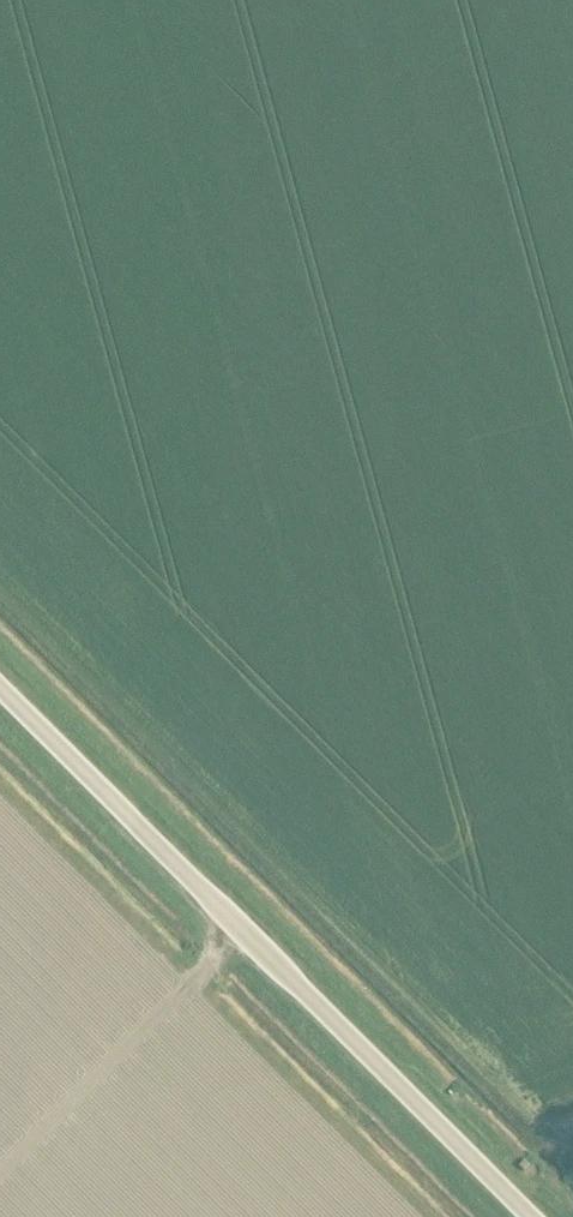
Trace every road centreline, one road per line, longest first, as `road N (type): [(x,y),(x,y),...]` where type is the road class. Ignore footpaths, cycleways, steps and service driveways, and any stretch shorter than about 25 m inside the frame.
road 1 (tertiary): [(524,1216),(0,697)]

